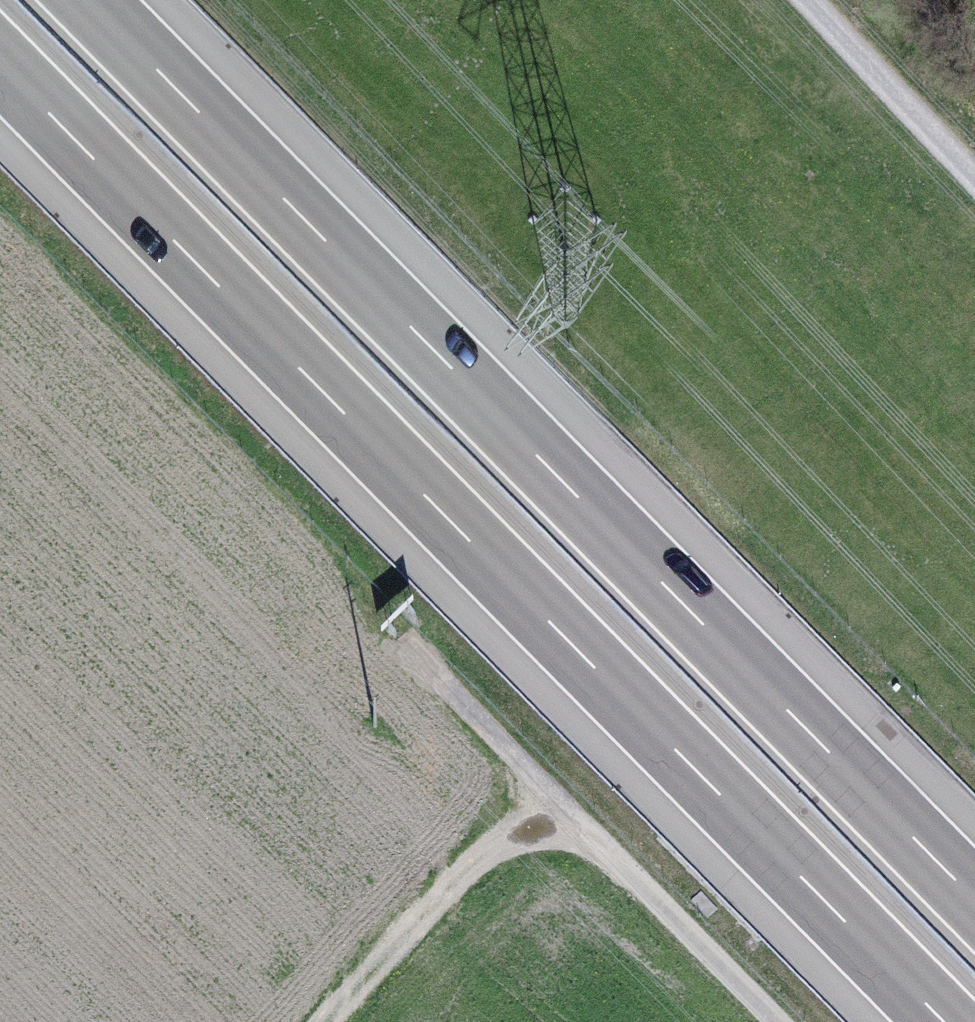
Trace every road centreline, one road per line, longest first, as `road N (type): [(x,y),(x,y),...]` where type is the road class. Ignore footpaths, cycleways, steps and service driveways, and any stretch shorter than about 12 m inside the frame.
road 1 (motorway): [(0,65),(942,1021)]
road 2 (motorway): [(974,898),(90,0)]
road 3 (track): [(777,1021),(398,636)]
road 4 (track): [(592,832),(552,826),(503,840),(328,1021)]
road 5 (track): [(974,171),(809,0)]

